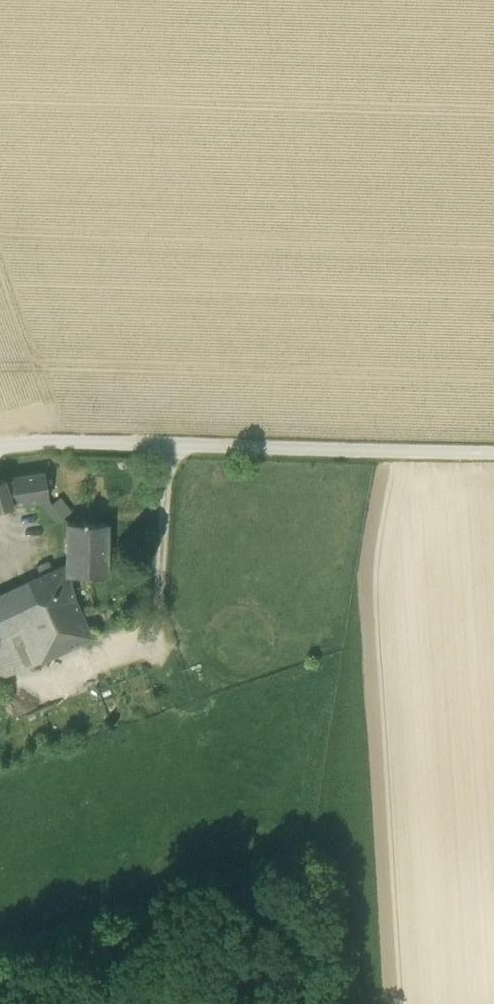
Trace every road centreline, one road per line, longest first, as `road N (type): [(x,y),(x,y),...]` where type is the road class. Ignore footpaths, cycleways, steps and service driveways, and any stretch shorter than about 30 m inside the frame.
road 1 (unclassified): [(493,453),(0,448)]

